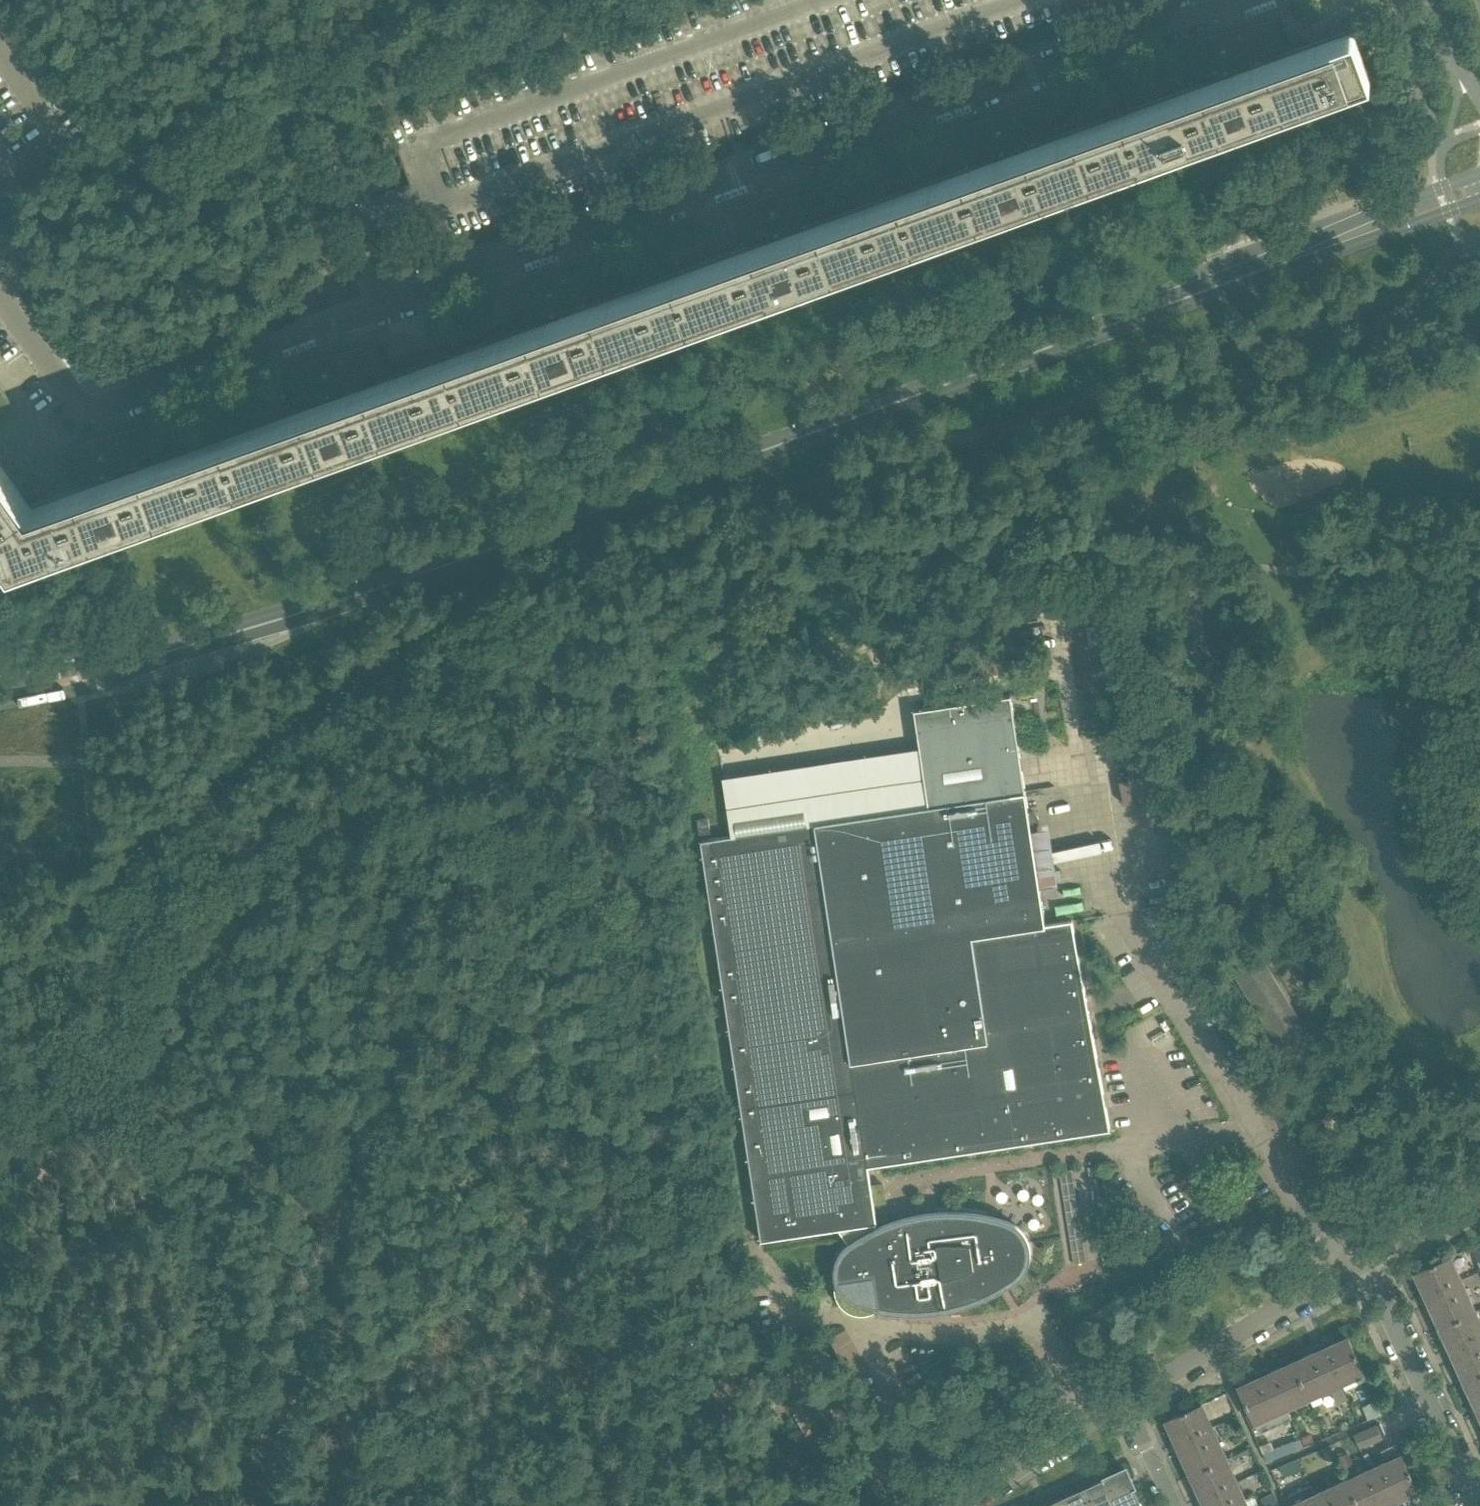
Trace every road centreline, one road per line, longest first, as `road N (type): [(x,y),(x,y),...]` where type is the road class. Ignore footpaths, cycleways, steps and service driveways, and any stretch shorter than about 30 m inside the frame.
road 1 (secondary): [(0,696),(124,666),(431,571),(1479,187)]
road 2 (residential): [(384,308),(520,250),(1222,0)]
road 3 (residential): [(384,308),(89,408),(0,294)]
road 4 (unclassified): [(1340,1274),(1132,931)]
road 5 (residential): [(1479,1505),(1362,1261)]
road 6 (residential): [(1124,1404),(1340,1274)]
road 7 (residential): [(942,1505),(1124,1404)]
road 8 (residential): [(1362,1261),(1479,1193)]

